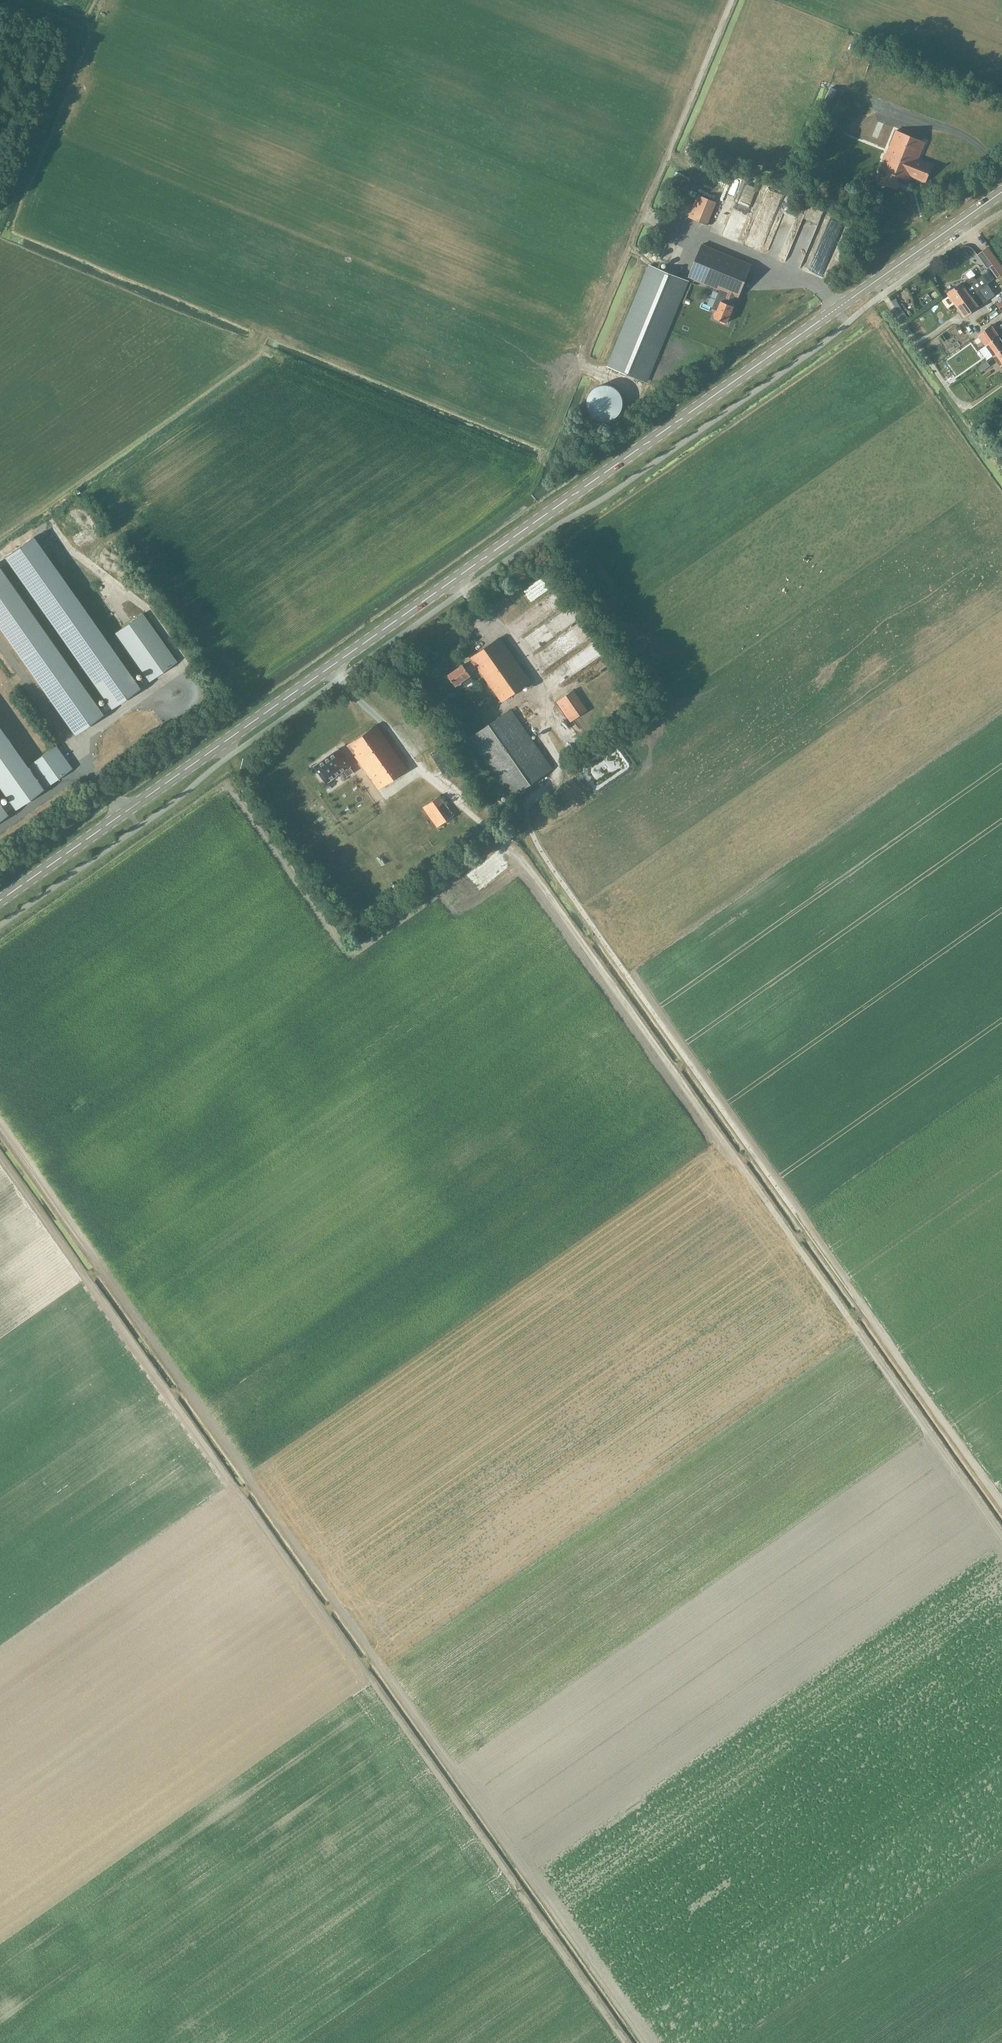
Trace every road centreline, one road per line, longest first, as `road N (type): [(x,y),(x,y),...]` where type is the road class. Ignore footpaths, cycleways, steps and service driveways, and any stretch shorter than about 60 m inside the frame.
road 1 (secondary): [(0,900),(1001,192)]

